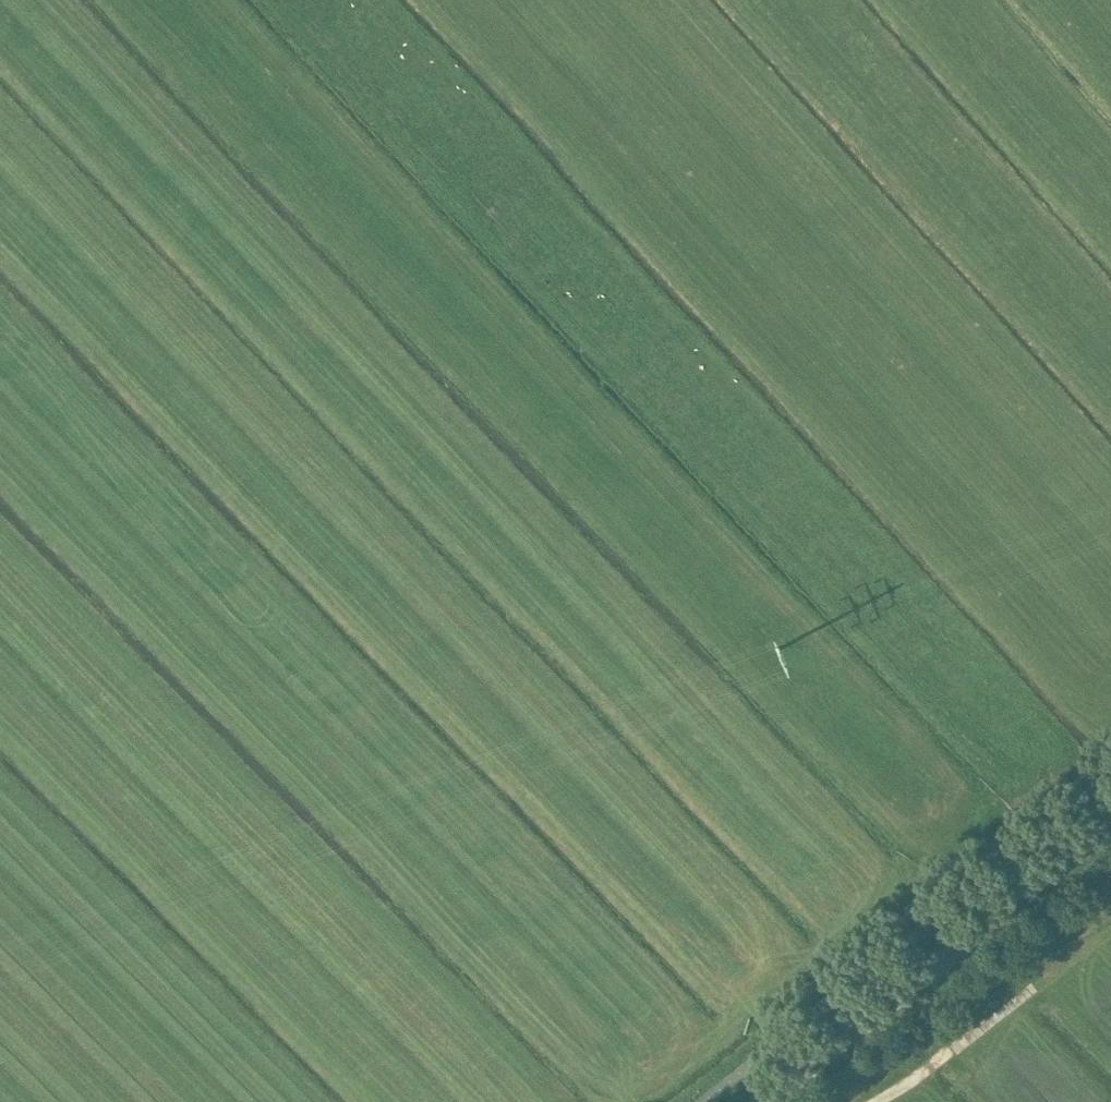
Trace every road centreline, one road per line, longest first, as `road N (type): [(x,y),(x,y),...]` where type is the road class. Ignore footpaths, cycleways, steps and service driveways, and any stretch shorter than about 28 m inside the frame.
road 1 (tertiary): [(767,1101),(1110,825)]

